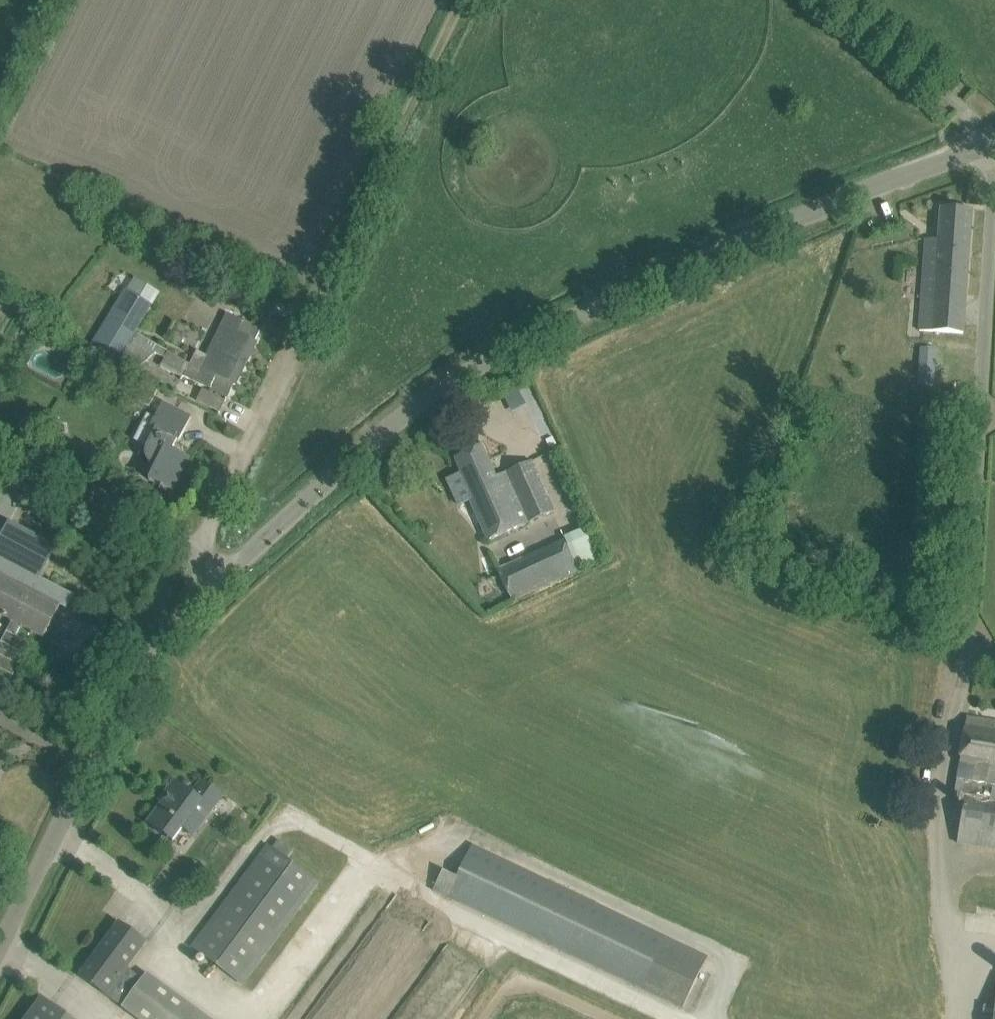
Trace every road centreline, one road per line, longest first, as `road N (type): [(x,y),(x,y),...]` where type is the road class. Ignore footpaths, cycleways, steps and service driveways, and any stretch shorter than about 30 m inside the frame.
road 1 (unclassified): [(216,587),(385,432),(508,345),(994,142)]
road 2 (track): [(467,0),(320,320),(198,553)]
road 3 (residential): [(967,676),(994,203)]
road 4 (unclassified): [(0,942),(102,732),(143,669),(216,587)]
road 5 (unclassified): [(216,587),(198,553),(174,535),(0,444)]
road 6 (track): [(820,0),(994,140)]

